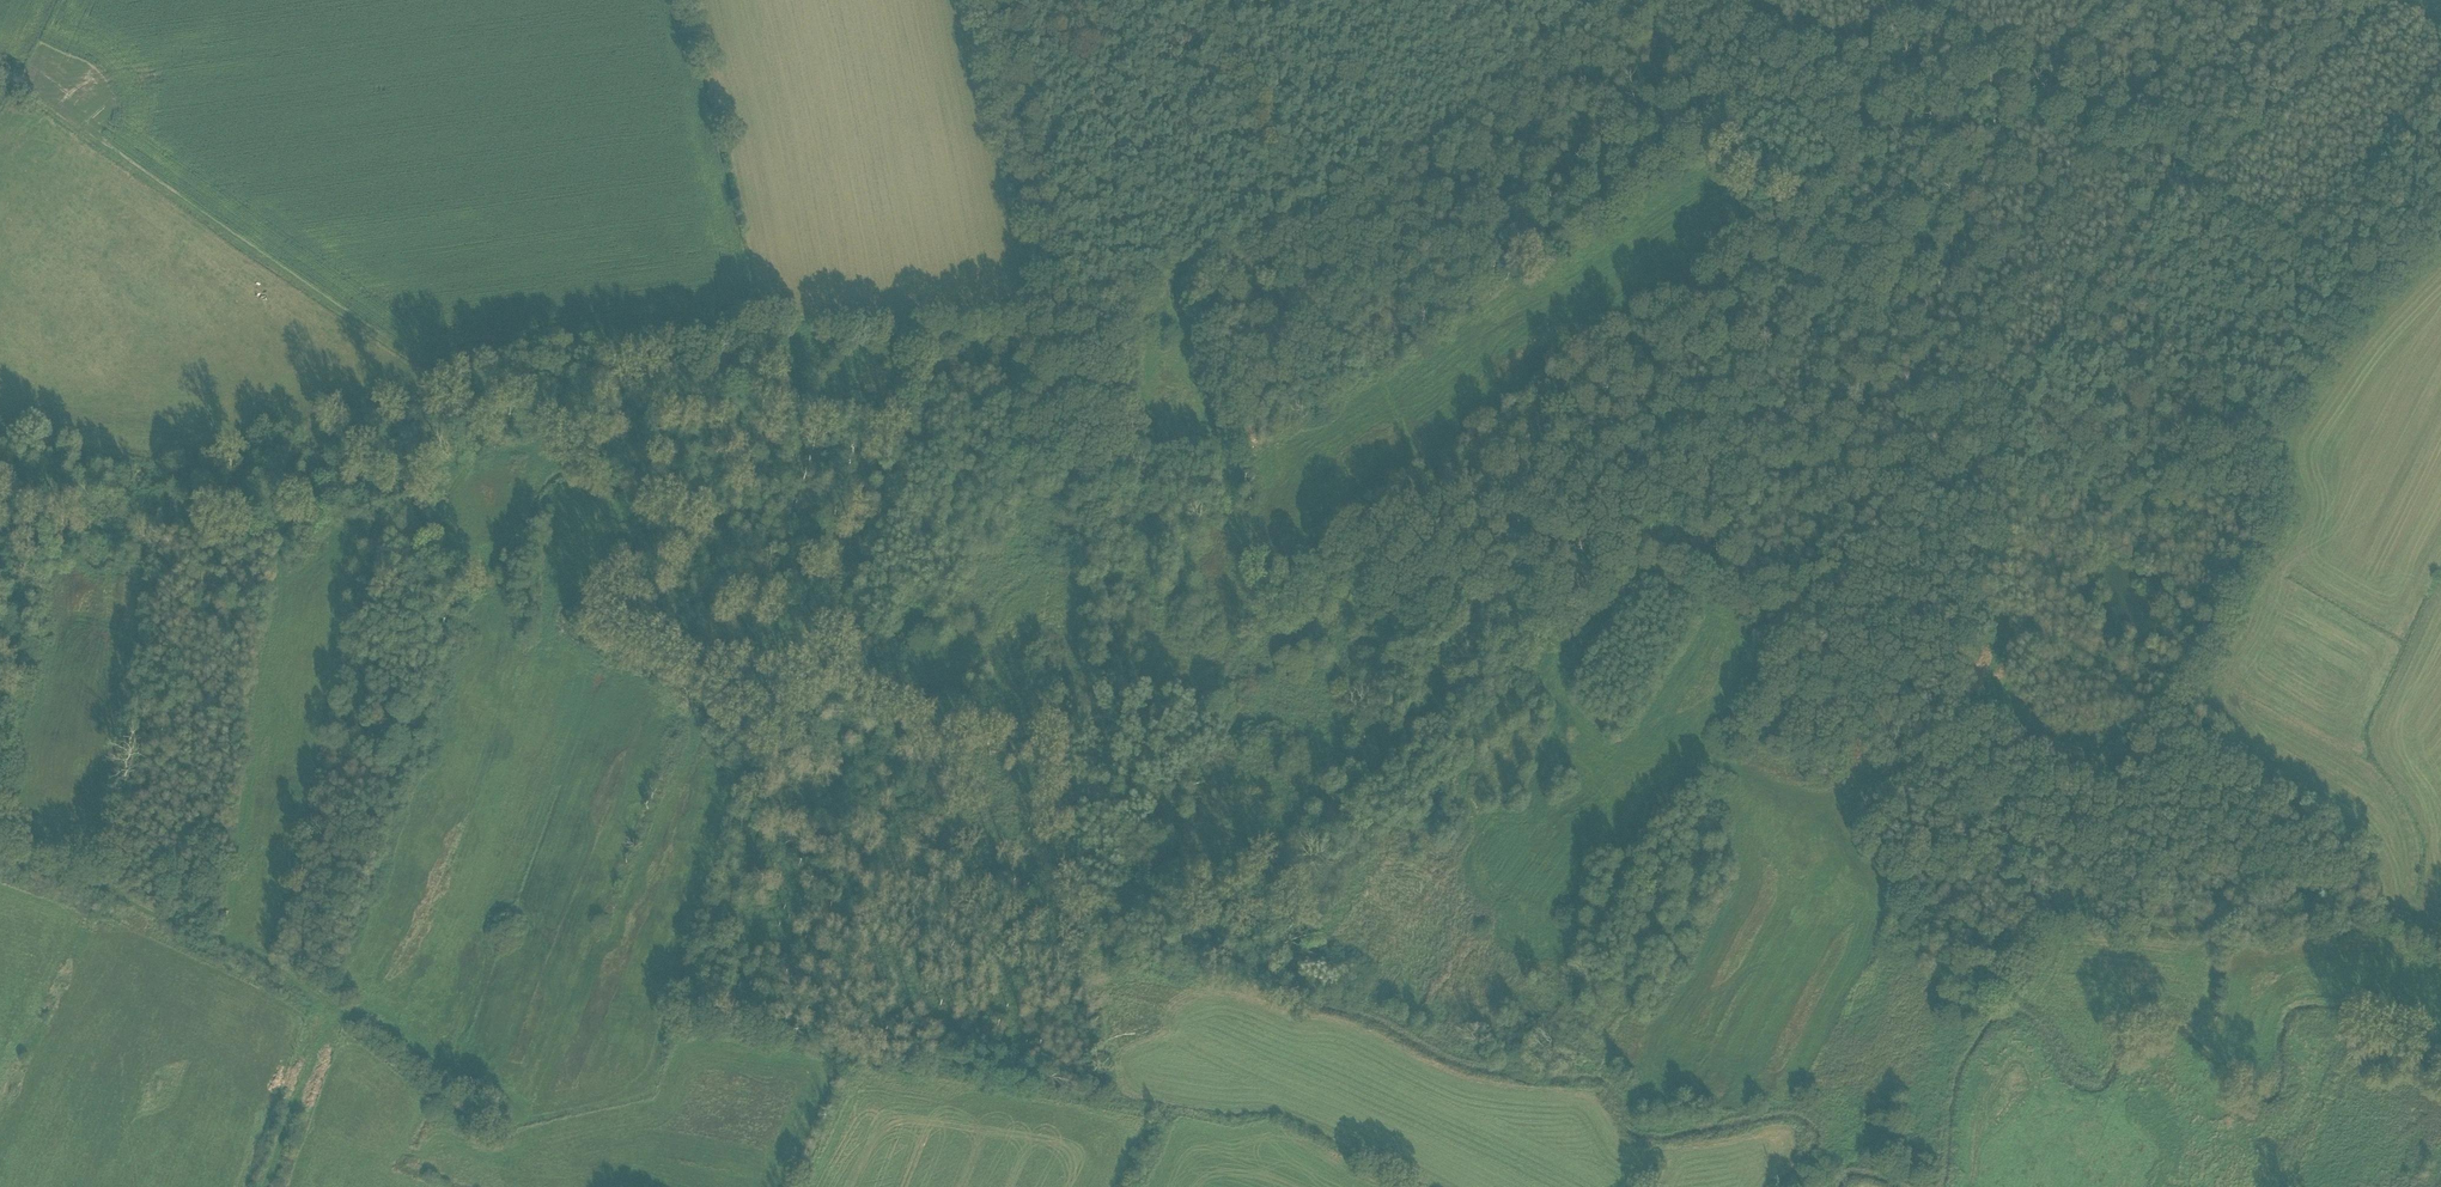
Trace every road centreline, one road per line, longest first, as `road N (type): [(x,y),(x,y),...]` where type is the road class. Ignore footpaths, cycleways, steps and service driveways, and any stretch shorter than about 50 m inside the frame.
road 1 (track): [(1536,592),(1577,464),(2303,509)]
road 2 (track): [(1609,0),(1538,46),(1421,150),(1306,220),(1128,293),(1044,310),(1029,434)]
road 3 (track): [(2174,163),(2012,403),(1959,700)]
road 4 (track): [(1926,0),(2391,307)]
road 5 (track): [(1801,610),(1834,478),(1919,242),(1973,196),(2007,131)]
road 6 (track): [(0,848),(102,883),(287,969),(327,997)]
road 7 (track): [(2391,5),(2205,183)]
road 8 (track): [(1730,0),(1861,39),(1926,0)]
road 9 (track): [(258,1186),(327,997)]
road 10 (track): [(1306,220),(1374,363)]

